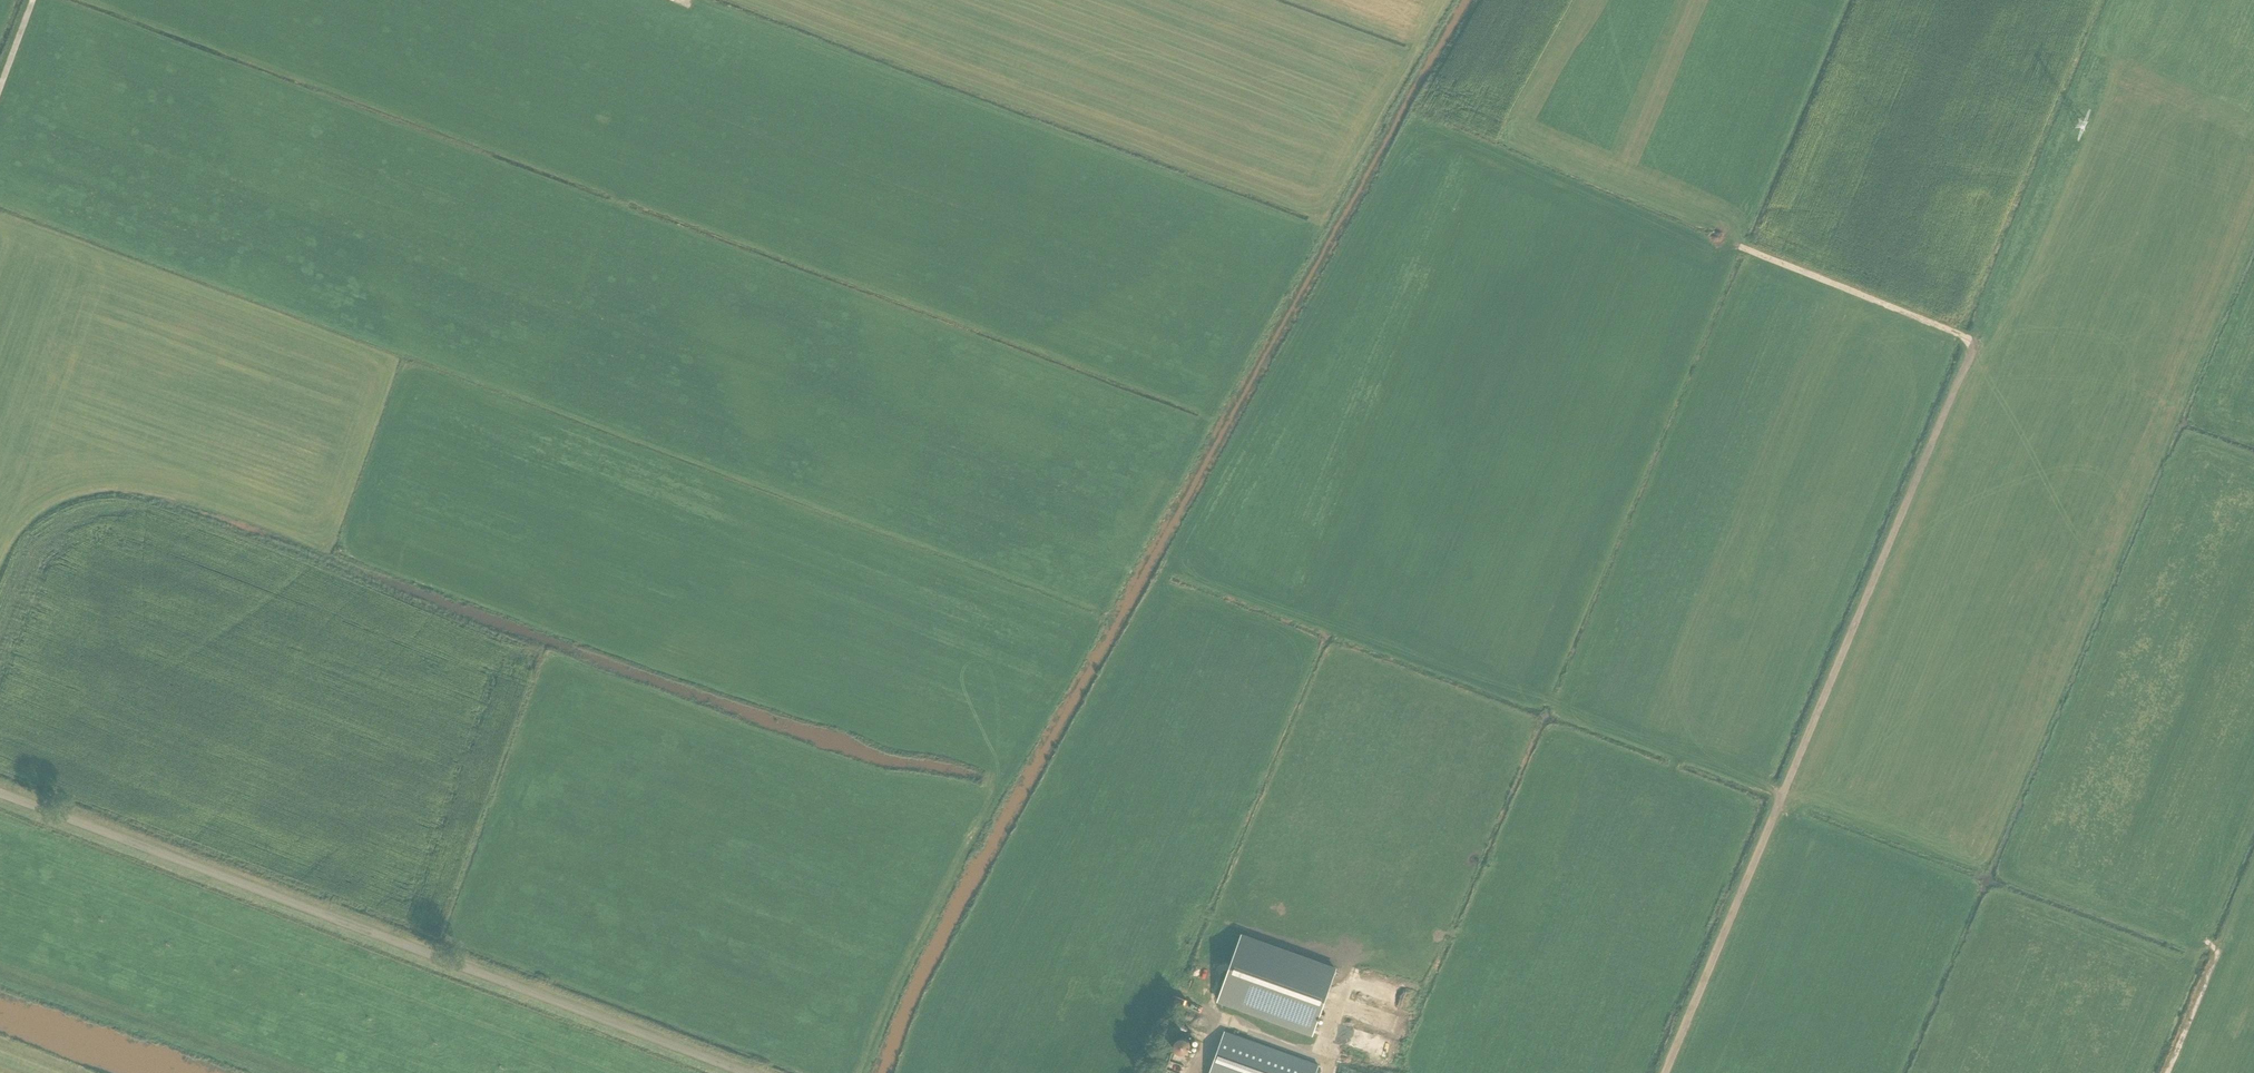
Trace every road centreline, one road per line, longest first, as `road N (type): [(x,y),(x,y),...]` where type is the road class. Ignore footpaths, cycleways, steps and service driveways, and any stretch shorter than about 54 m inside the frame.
road 1 (unclassified): [(752,1072),(0,793)]

